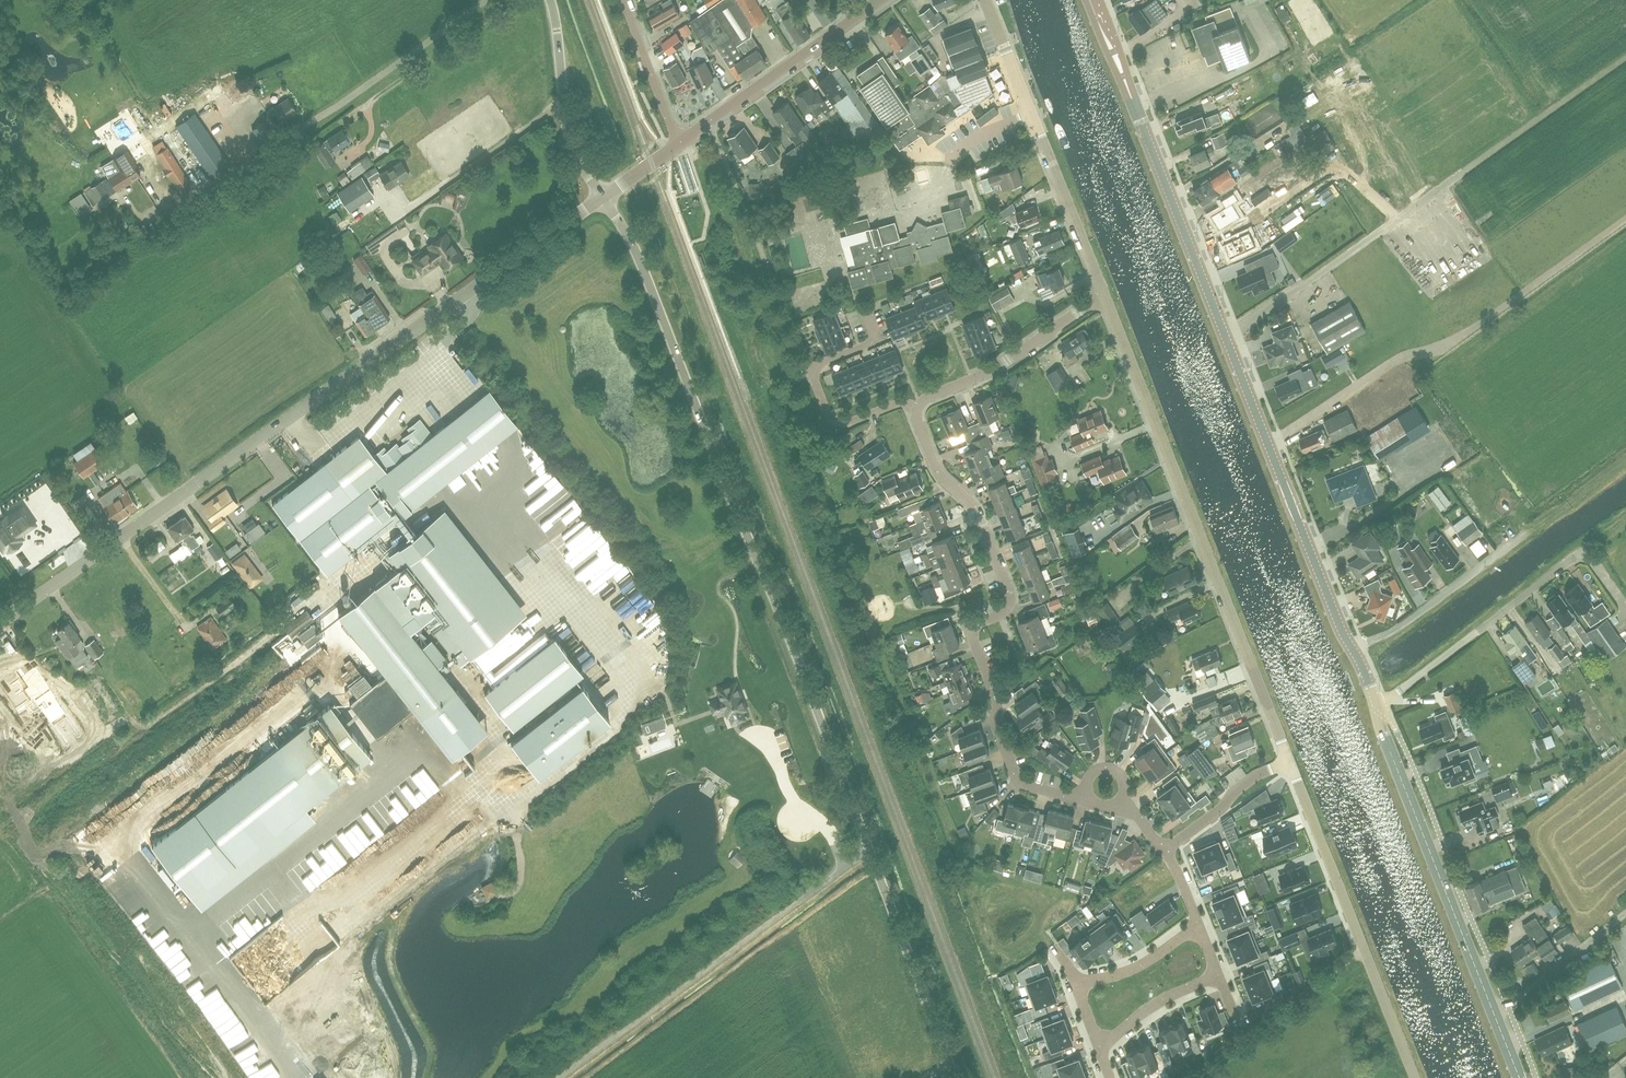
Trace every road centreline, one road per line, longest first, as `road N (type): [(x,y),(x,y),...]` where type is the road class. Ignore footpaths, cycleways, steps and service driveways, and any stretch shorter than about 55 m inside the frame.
road 1 (unclassified): [(954,1077),(633,245),(602,197)]
road 2 (tertiary): [(0,623),(602,197)]
road 3 (secondary): [(1352,648),(1093,0)]
road 4 (unclassified): [(1290,762),(1106,297)]
road 5 (secondary): [(1520,1077),(1377,702)]
road 6 (unclassified): [(1415,1077),(1290,762)]
road 7 (unclassified): [(1106,297),(986,0)]
road 8 (track): [(803,899),(560,1077)]
road 9 (residential): [(1377,702),(1595,541)]
road 10 (tertiary): [(679,145),(880,0)]
road 11 (residential): [(918,409),(898,404),(842,423),(826,412),(816,371),(874,341),(865,308)]
road 12 (residential): [(1000,615),(1010,593),(975,512),(936,469),(918,409)]
road 13 (residential): [(1080,799),(1016,778),(975,628)]
road 14 (residential): [(918,409),(1106,297)]
road 15 (unclassified): [(602,197),(570,143),(550,0)]
road 16 (residential): [(1352,648),(1399,628),(1524,535)]
road 17 (residential): [(679,145),(623,0)]
road 18 (residential): [(1290,762),(1252,779),(1165,851)]
road 19 (residential): [(1199,925),(1144,963),(1078,986)]
road 20 (residential): [(1218,978),(1098,1041)]

